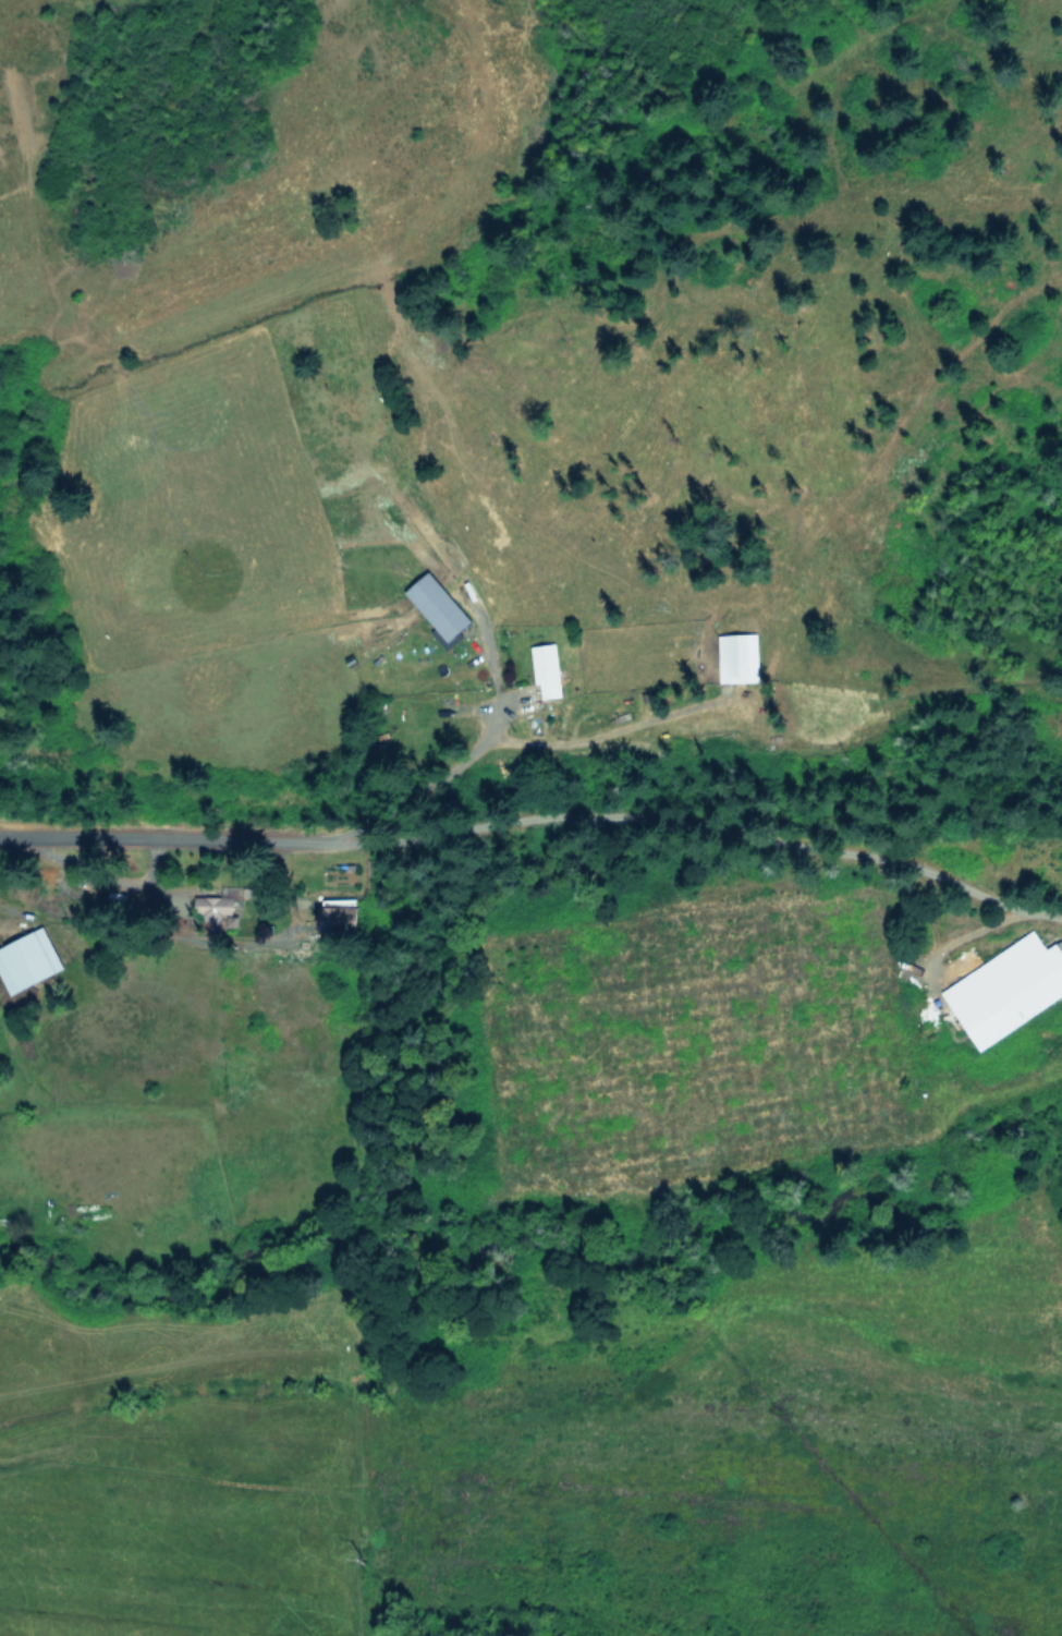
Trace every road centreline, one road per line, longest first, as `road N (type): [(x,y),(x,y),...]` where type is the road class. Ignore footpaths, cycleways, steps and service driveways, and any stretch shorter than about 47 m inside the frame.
road 1 (residential): [(0,834),(280,839),(370,816),(485,738)]

